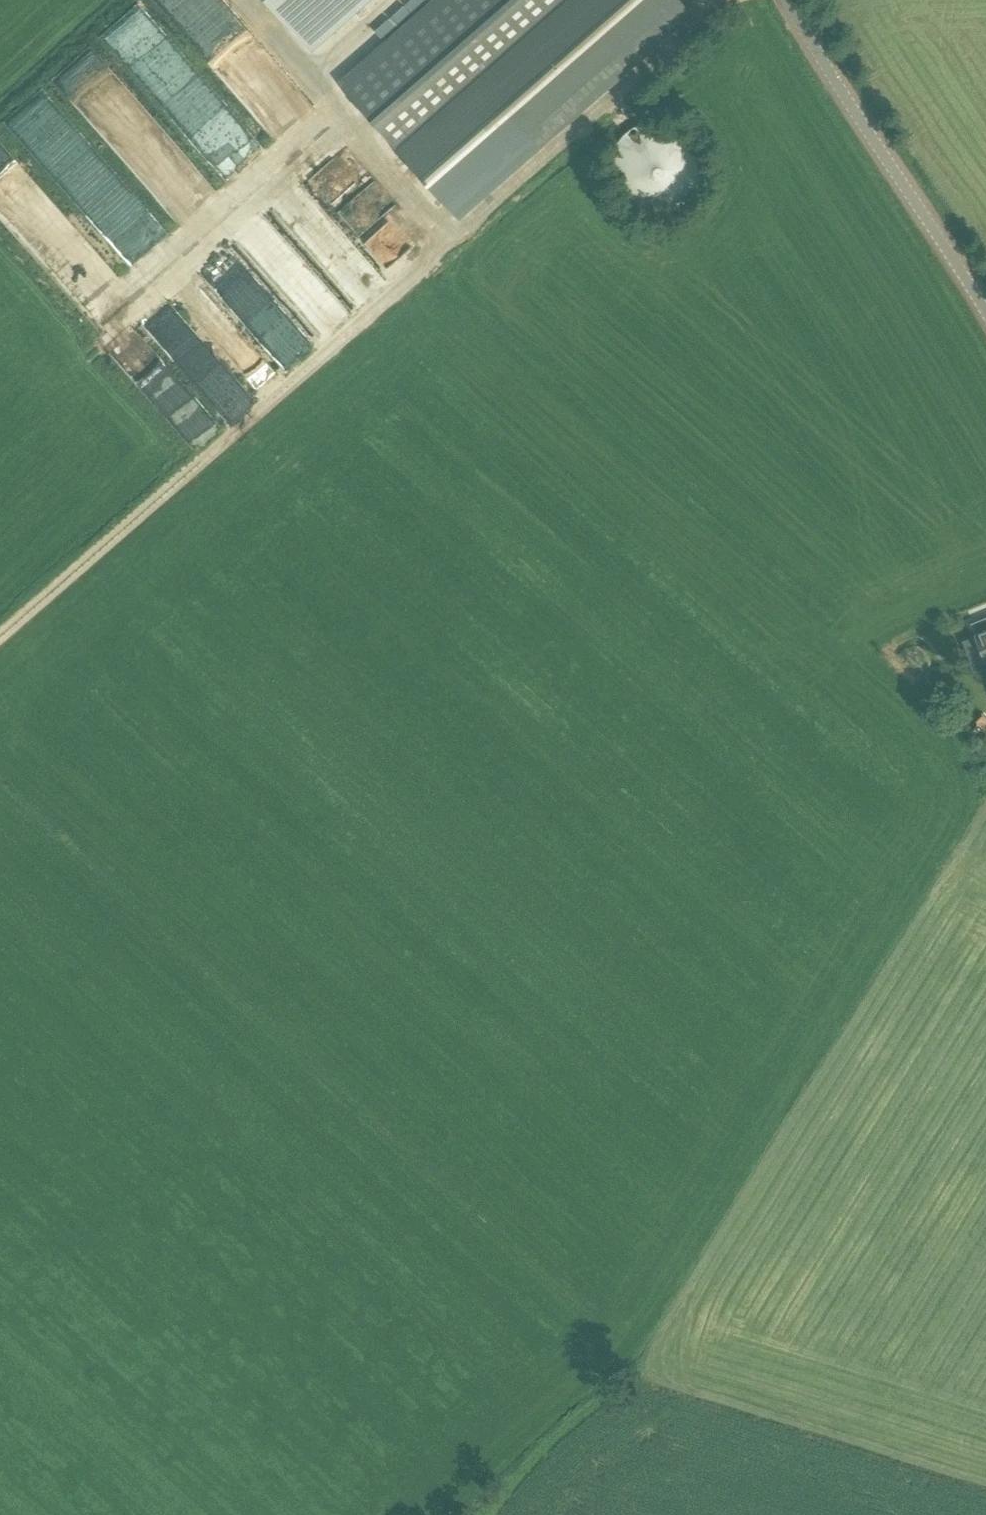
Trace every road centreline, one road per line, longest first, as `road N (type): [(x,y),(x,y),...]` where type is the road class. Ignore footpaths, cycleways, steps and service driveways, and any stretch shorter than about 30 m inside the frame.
road 1 (track): [(0,638),(724,0)]
road 2 (tertiary): [(985,306),(790,0)]

